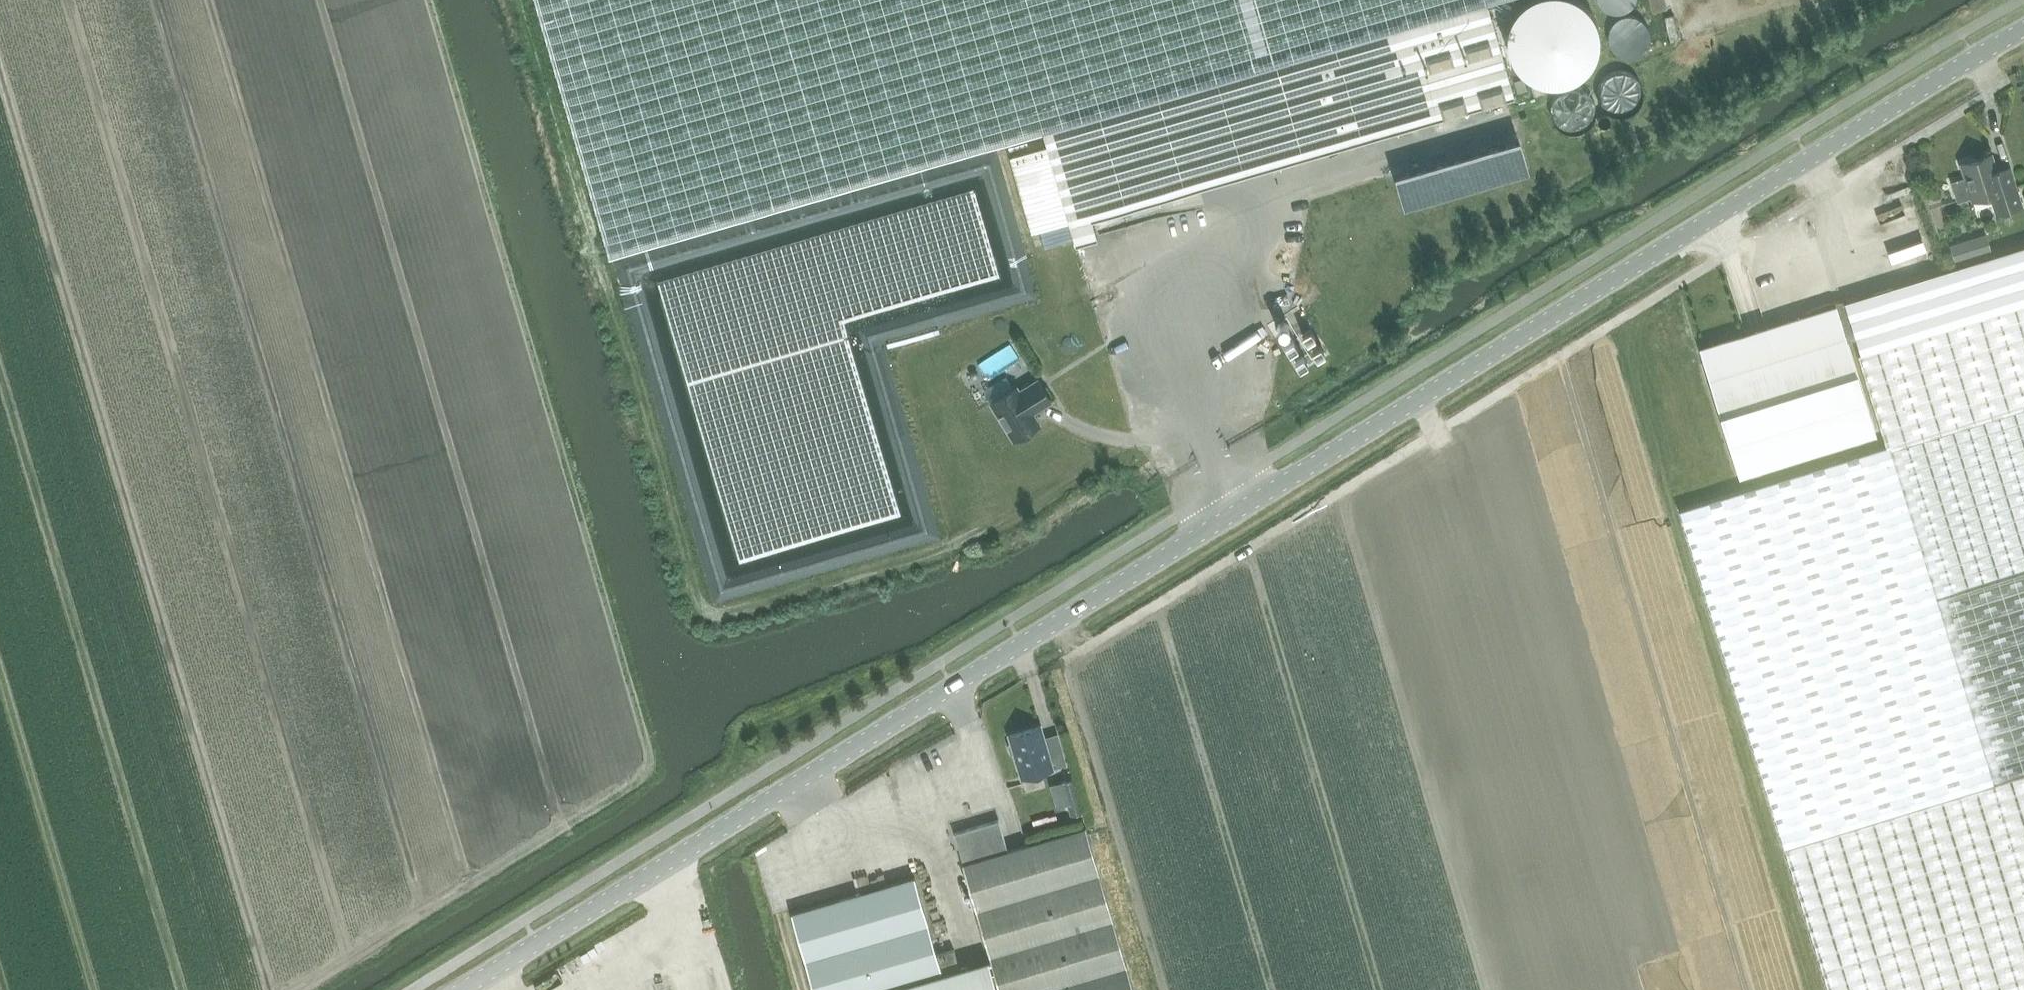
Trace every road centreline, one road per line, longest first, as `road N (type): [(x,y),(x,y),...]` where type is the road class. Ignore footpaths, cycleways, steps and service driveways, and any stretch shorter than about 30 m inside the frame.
road 1 (unclassified): [(462,989),(2023,33)]

